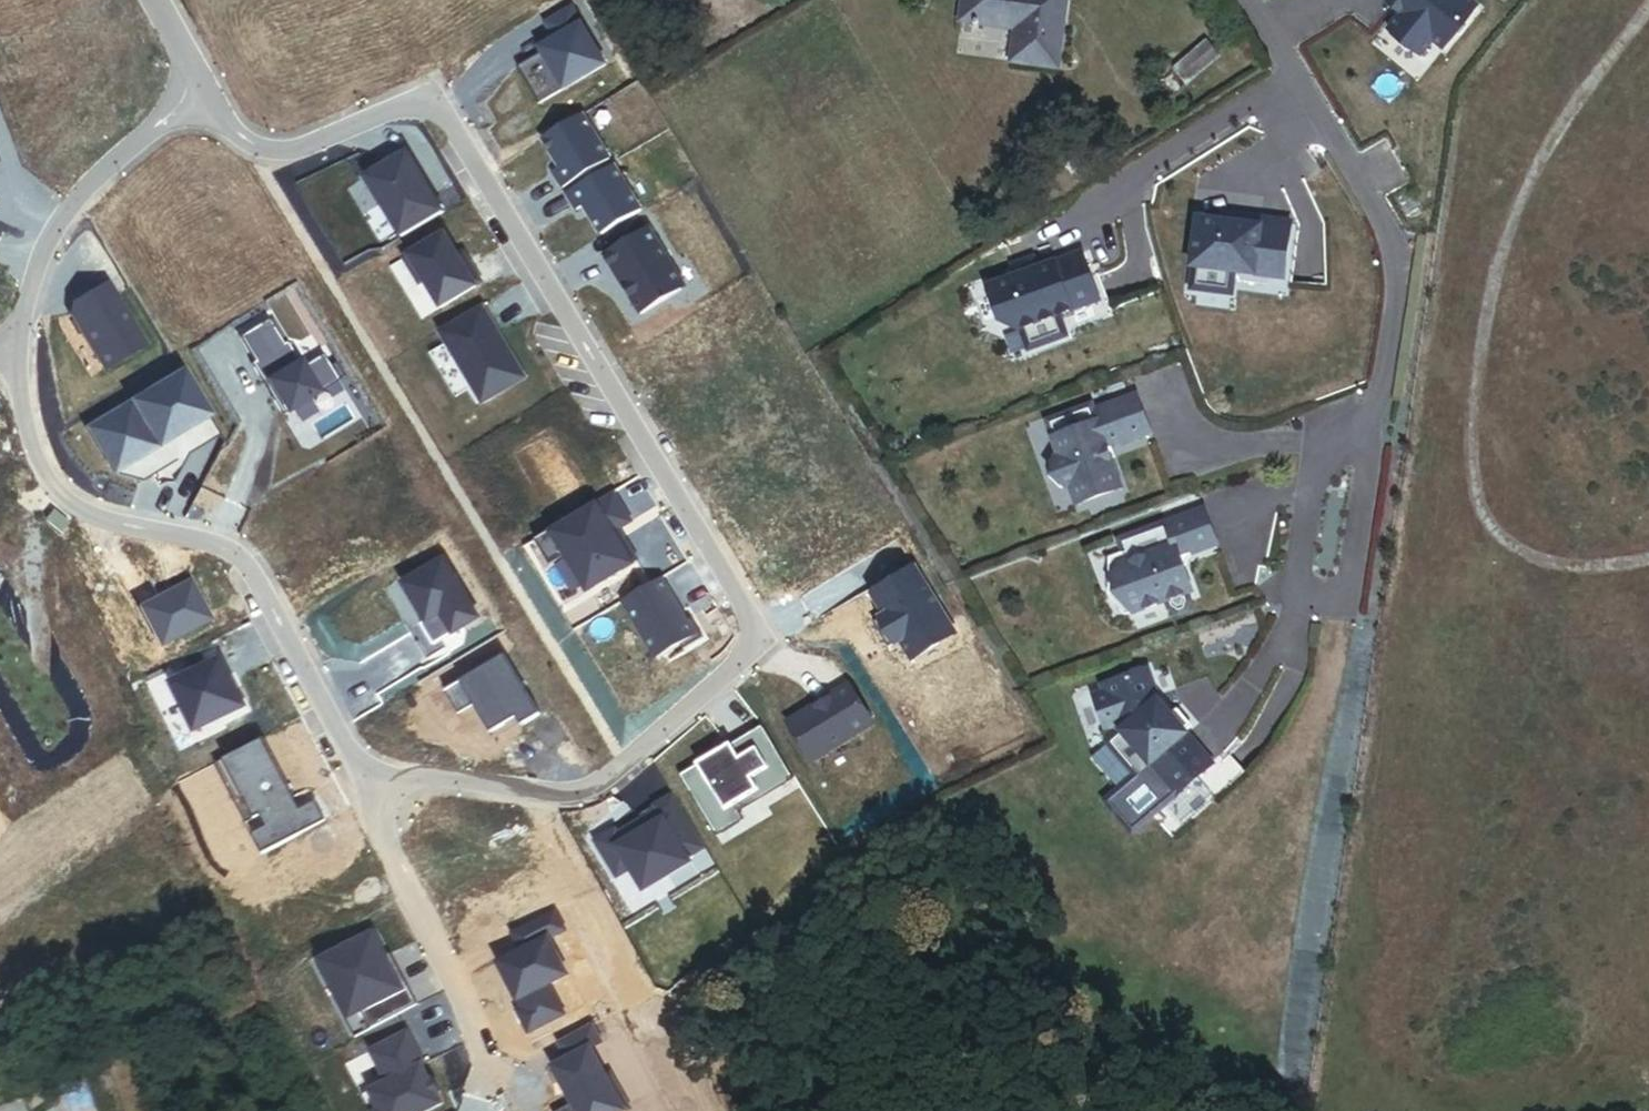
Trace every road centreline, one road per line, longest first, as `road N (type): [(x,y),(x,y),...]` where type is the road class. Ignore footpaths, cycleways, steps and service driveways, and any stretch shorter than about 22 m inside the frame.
road 1 (residential): [(365,781),(423,779),(568,796),(625,770),(759,634),(573,316),(431,97),(308,147),(266,152),(226,124),(197,90)]
road 2 (residential): [(16,357),(25,431),(54,494),(106,521),(239,557),(365,781)]
road 3 (residential): [(1253,0),(1401,254),(1376,420)]
road 4 (residential): [(1376,420),(1348,603),(1290,594),(1311,455)]
road 5 (residential): [(197,90),(74,201),(35,279),(16,357)]
road 6 (residential): [(365,781),(379,845),(473,1016)]

